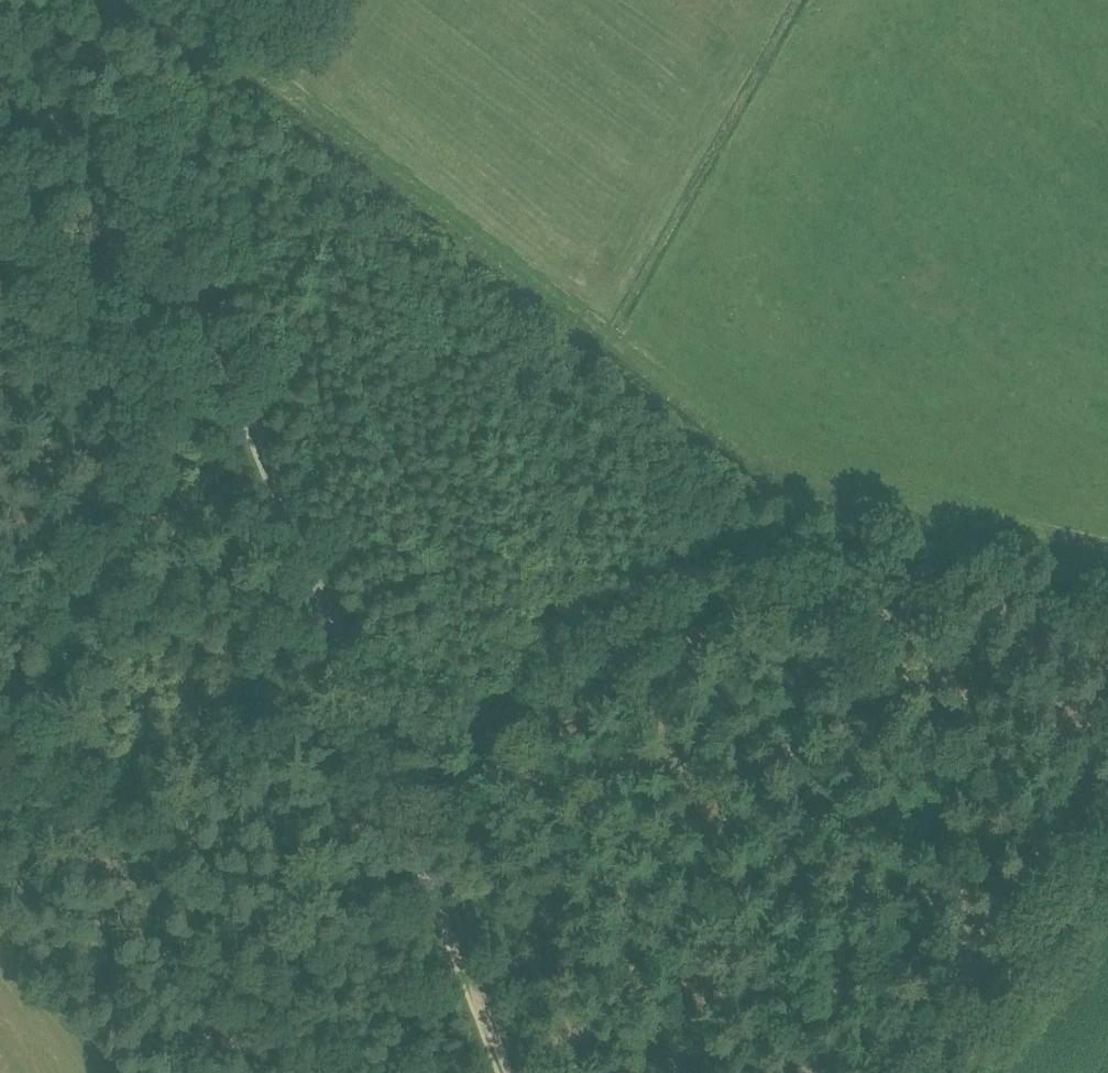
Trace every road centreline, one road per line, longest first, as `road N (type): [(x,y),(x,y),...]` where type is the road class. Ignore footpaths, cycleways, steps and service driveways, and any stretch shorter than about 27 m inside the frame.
road 1 (track): [(0,4),(78,36),(121,83),(361,698)]
road 2 (track): [(361,698),(508,1072)]
road 3 (track): [(933,1072),(1107,854)]

